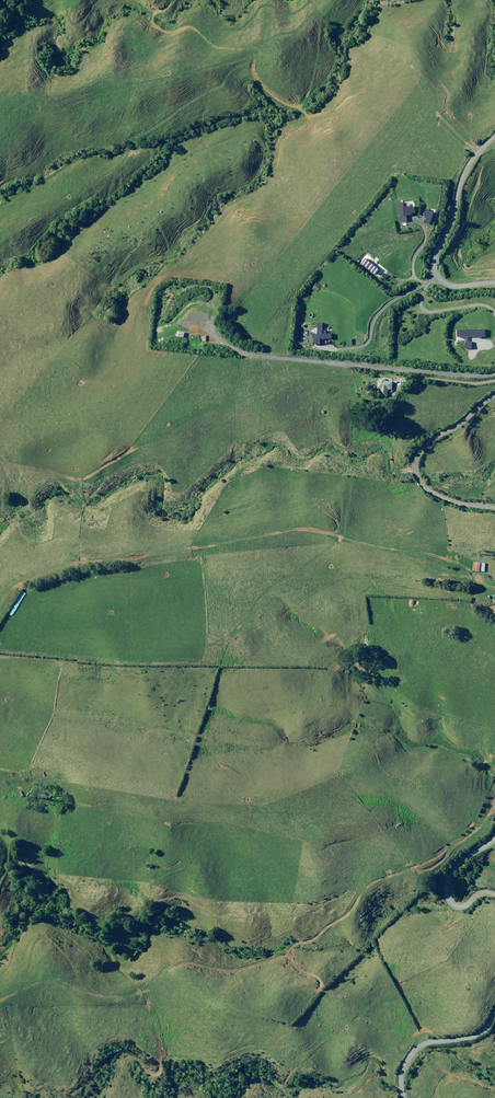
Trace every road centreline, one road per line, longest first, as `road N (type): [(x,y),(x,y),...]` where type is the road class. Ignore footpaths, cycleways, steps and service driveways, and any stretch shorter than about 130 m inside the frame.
road 1 (unclassified): [(494,141),(461,182),(455,218),(430,265),(456,284),(494,282)]
road 2 (unclassified): [(494,397),(427,438),(411,466),(448,500),(494,510)]
road 3 (unclassified): [(494,1004),(473,1031),(416,1047),(399,1064),(397,1097)]
road 4 (unclassified): [(494,832),(442,882),(454,902),(494,894)]

